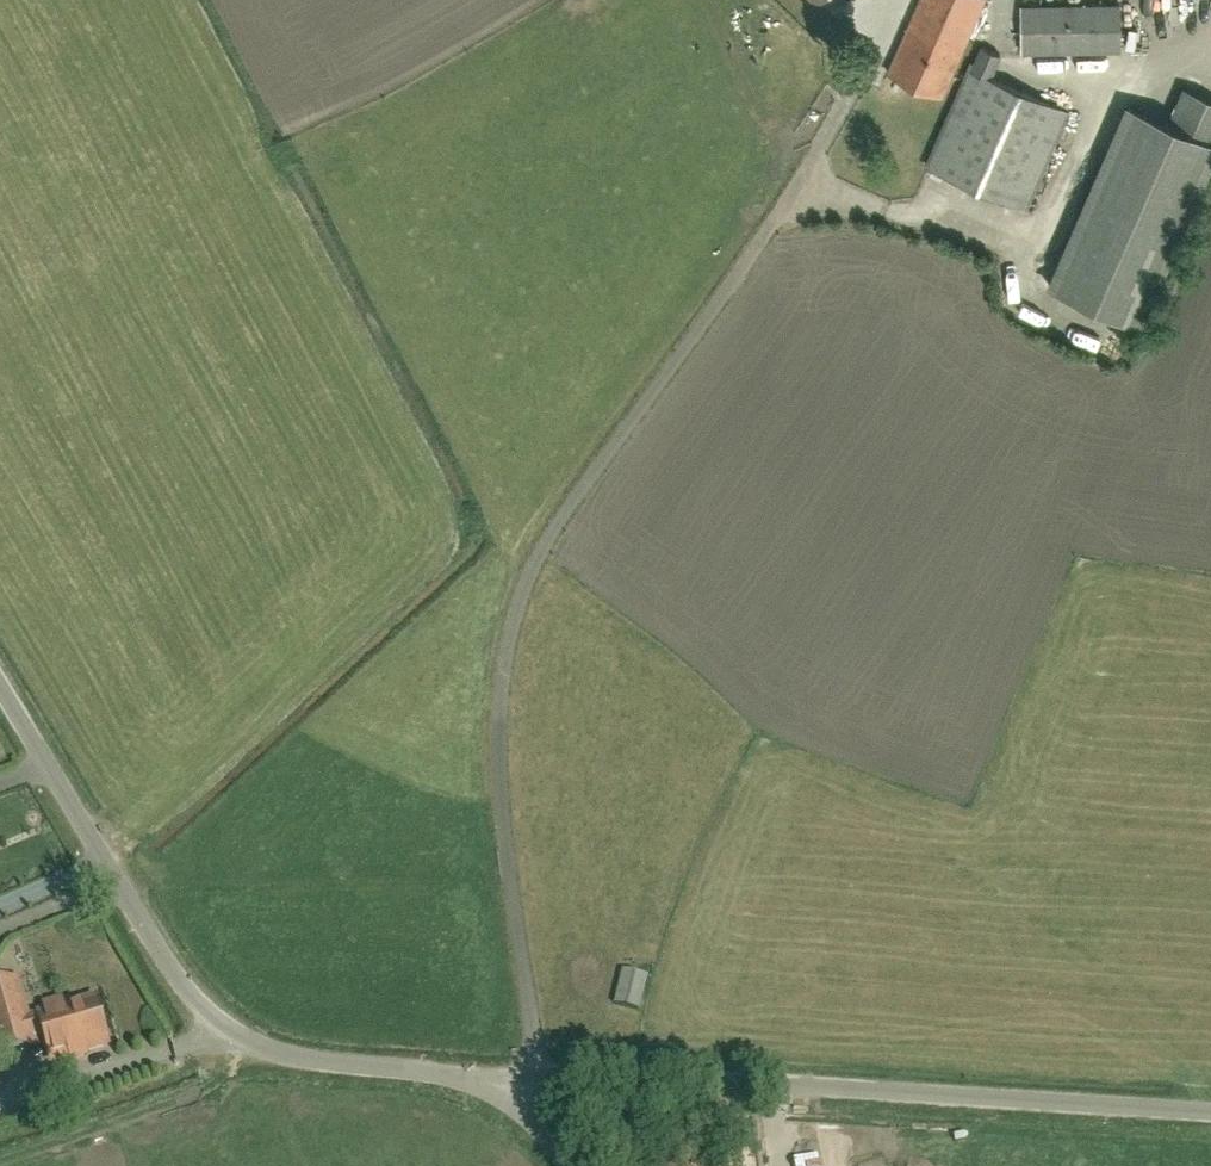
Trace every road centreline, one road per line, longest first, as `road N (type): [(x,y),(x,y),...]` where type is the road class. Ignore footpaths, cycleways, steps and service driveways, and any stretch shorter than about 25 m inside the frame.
road 1 (unclassified): [(535,1082),(290,1058),(223,1024),(185,986),(0,680)]
road 2 (unclassified): [(1210,1117),(658,1079),(535,1082)]

